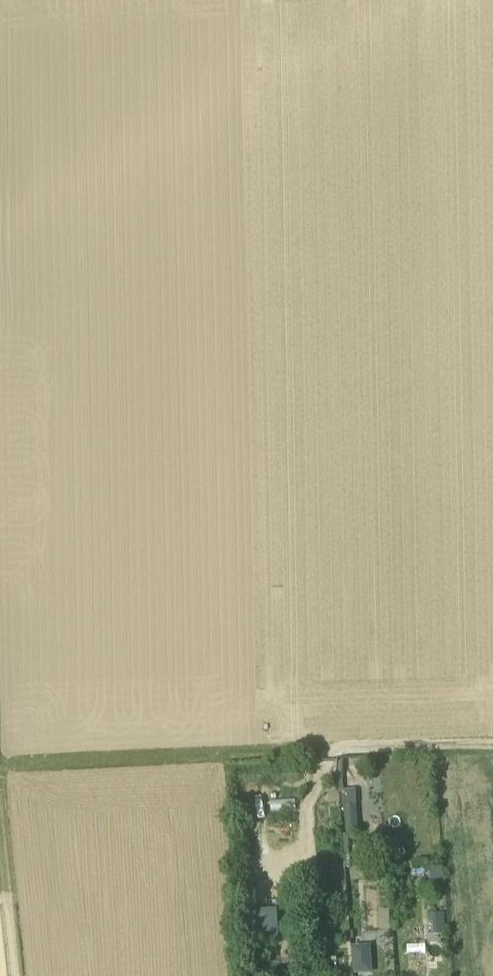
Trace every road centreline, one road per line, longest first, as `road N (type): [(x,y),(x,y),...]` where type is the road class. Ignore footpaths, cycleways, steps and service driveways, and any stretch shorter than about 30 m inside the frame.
road 1 (track): [(492,753),(0,775)]

